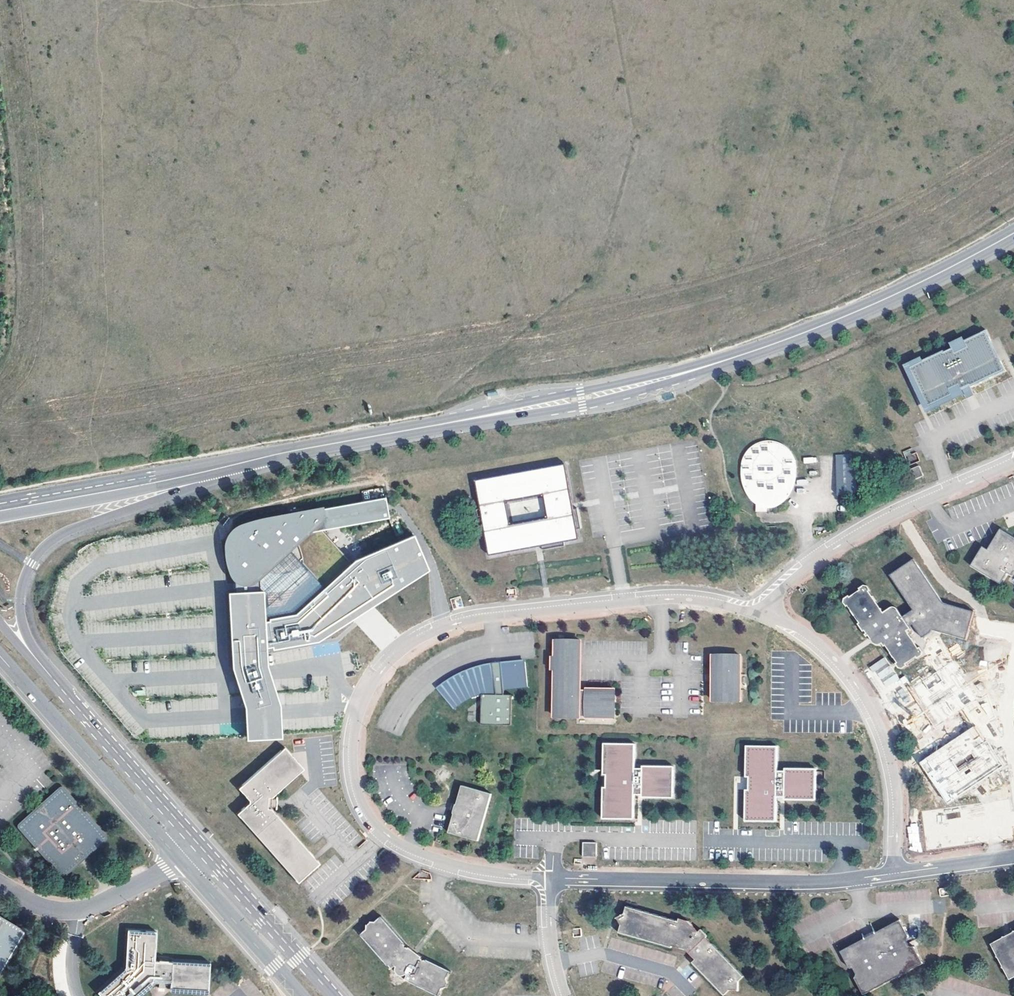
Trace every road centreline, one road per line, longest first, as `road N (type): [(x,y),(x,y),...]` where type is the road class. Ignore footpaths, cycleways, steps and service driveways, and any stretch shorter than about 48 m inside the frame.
road 1 (unclassified): [(755,611),(676,594),(475,614),(416,635),(385,660),(350,736),(350,782),(364,816),(406,853),(443,867),(547,881)]
road 2 (tertiary): [(41,665),(20,600),(27,572),(52,541),(274,454)]
road 3 (unclassified): [(893,875),(803,883),(547,881)]
road 4 (unclassified): [(893,875),(891,782),(873,722),(818,646),(755,611)]
road 5 (secondary): [(721,361),(894,294),(1013,232)]
road 6 (secondary): [(419,428),(583,405),(721,361)]
road 7 (secondary): [(721,361),(419,428)]
road 8 (unclassified): [(755,611),(830,545),(1013,457)]
road 9 (secondary): [(0,509),(274,454)]
road 10 (tertiary): [(0,657),(182,862)]
road 11 (tertiary): [(201,846),(41,665)]
road 12 (unclassified): [(182,862),(78,912),(54,911),(0,885)]
road 13 (tertiary): [(333,995),(201,846)]
road 14 (tertiary): [(182,862),(301,995)]
road 15 (secondary): [(274,454),(419,428)]
road 16 (unclassified): [(1013,859),(893,875)]

